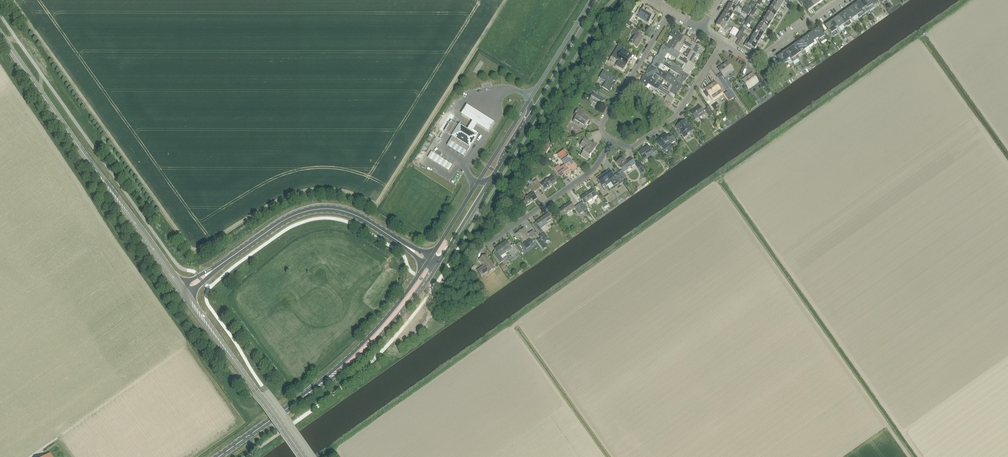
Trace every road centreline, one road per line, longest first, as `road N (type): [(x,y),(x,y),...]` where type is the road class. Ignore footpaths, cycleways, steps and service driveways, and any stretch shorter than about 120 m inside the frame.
road 1 (secondary): [(437,266),(599,0)]
road 2 (primary): [(180,287),(0,34)]
road 3 (secondary): [(591,0),(431,257)]
road 4 (primary): [(404,245),(353,214),(316,209),(286,219),(212,270)]
road 5 (primary): [(302,456),(186,295)]
road 6 (primary): [(299,400),(378,341),(437,266)]
road 7 (primary): [(426,264),(367,339),(299,400)]
road 8 (residential): [(717,50),(673,118),(631,147),(612,139)]
road 9 (residential): [(612,139),(602,124),(671,11)]
road 10 (residential): [(721,43),(752,61),(840,0)]
road 11 (residential): [(510,228),(592,170),(612,139)]

